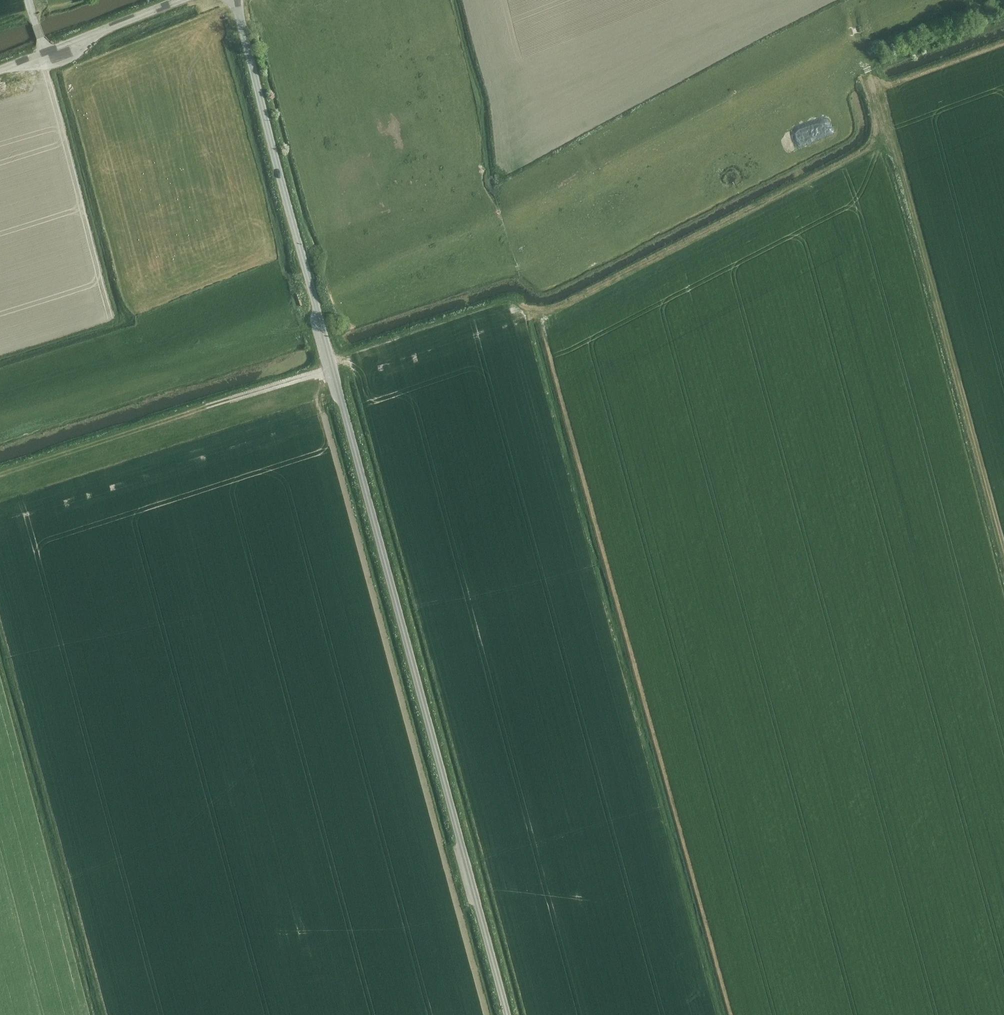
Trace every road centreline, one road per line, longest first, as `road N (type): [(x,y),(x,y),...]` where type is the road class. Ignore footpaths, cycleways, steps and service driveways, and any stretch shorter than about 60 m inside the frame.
road 1 (unclassified): [(507,1014),(235,0)]
road 2 (unclassified): [(45,53),(182,0)]

